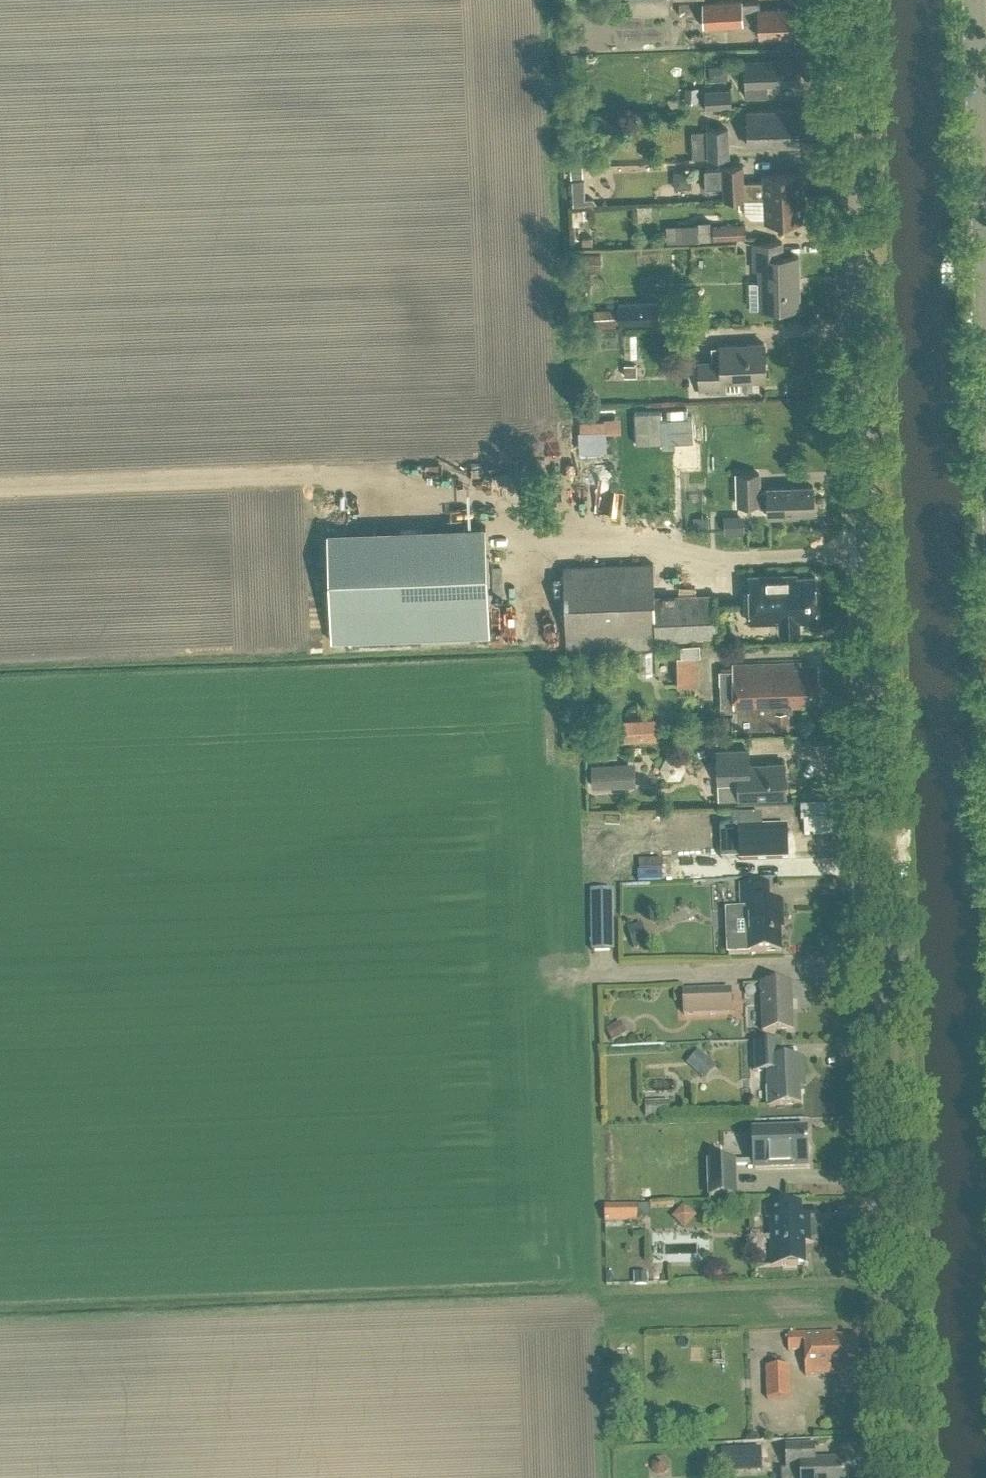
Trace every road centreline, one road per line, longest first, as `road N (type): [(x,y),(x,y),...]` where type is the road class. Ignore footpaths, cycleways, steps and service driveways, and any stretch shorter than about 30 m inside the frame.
road 1 (unclassified): [(906,1477),(849,0)]
road 2 (secondary): [(985,338),(973,0)]

